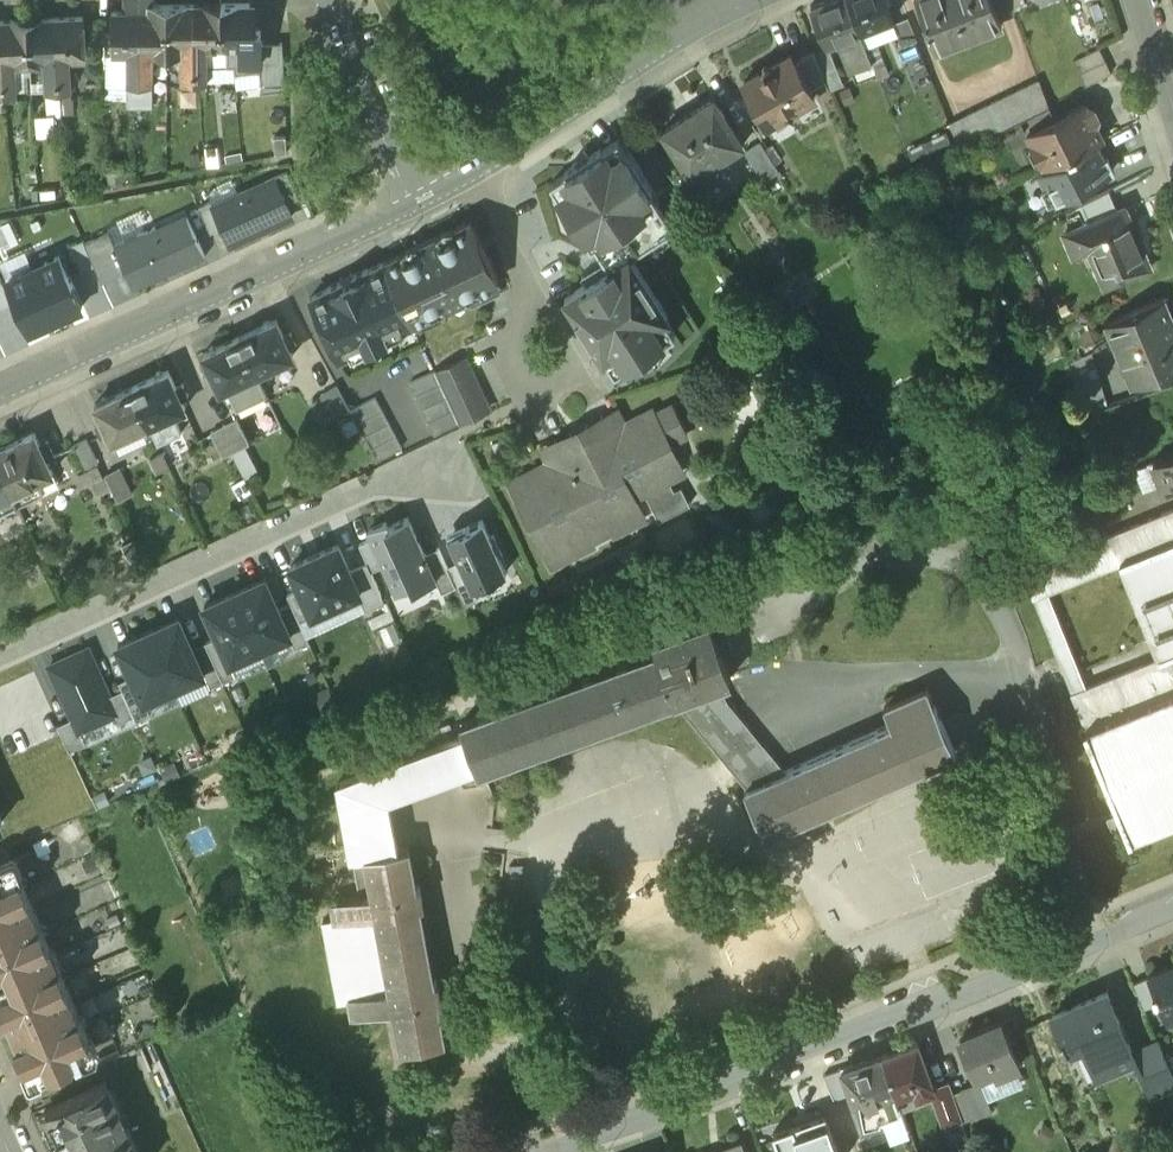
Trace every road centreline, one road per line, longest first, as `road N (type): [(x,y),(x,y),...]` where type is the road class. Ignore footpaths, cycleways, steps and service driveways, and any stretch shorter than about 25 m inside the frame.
road 1 (residential): [(1172,903),(530,1151)]
road 2 (residential): [(0,660),(421,461)]
road 3 (residential): [(0,387),(410,200)]
road 4 (residential): [(410,200),(478,168),(708,18),(714,0)]
road 5 (unclassified): [(410,200),(334,15)]
road 6 (residential): [(1135,0),(1172,116)]

